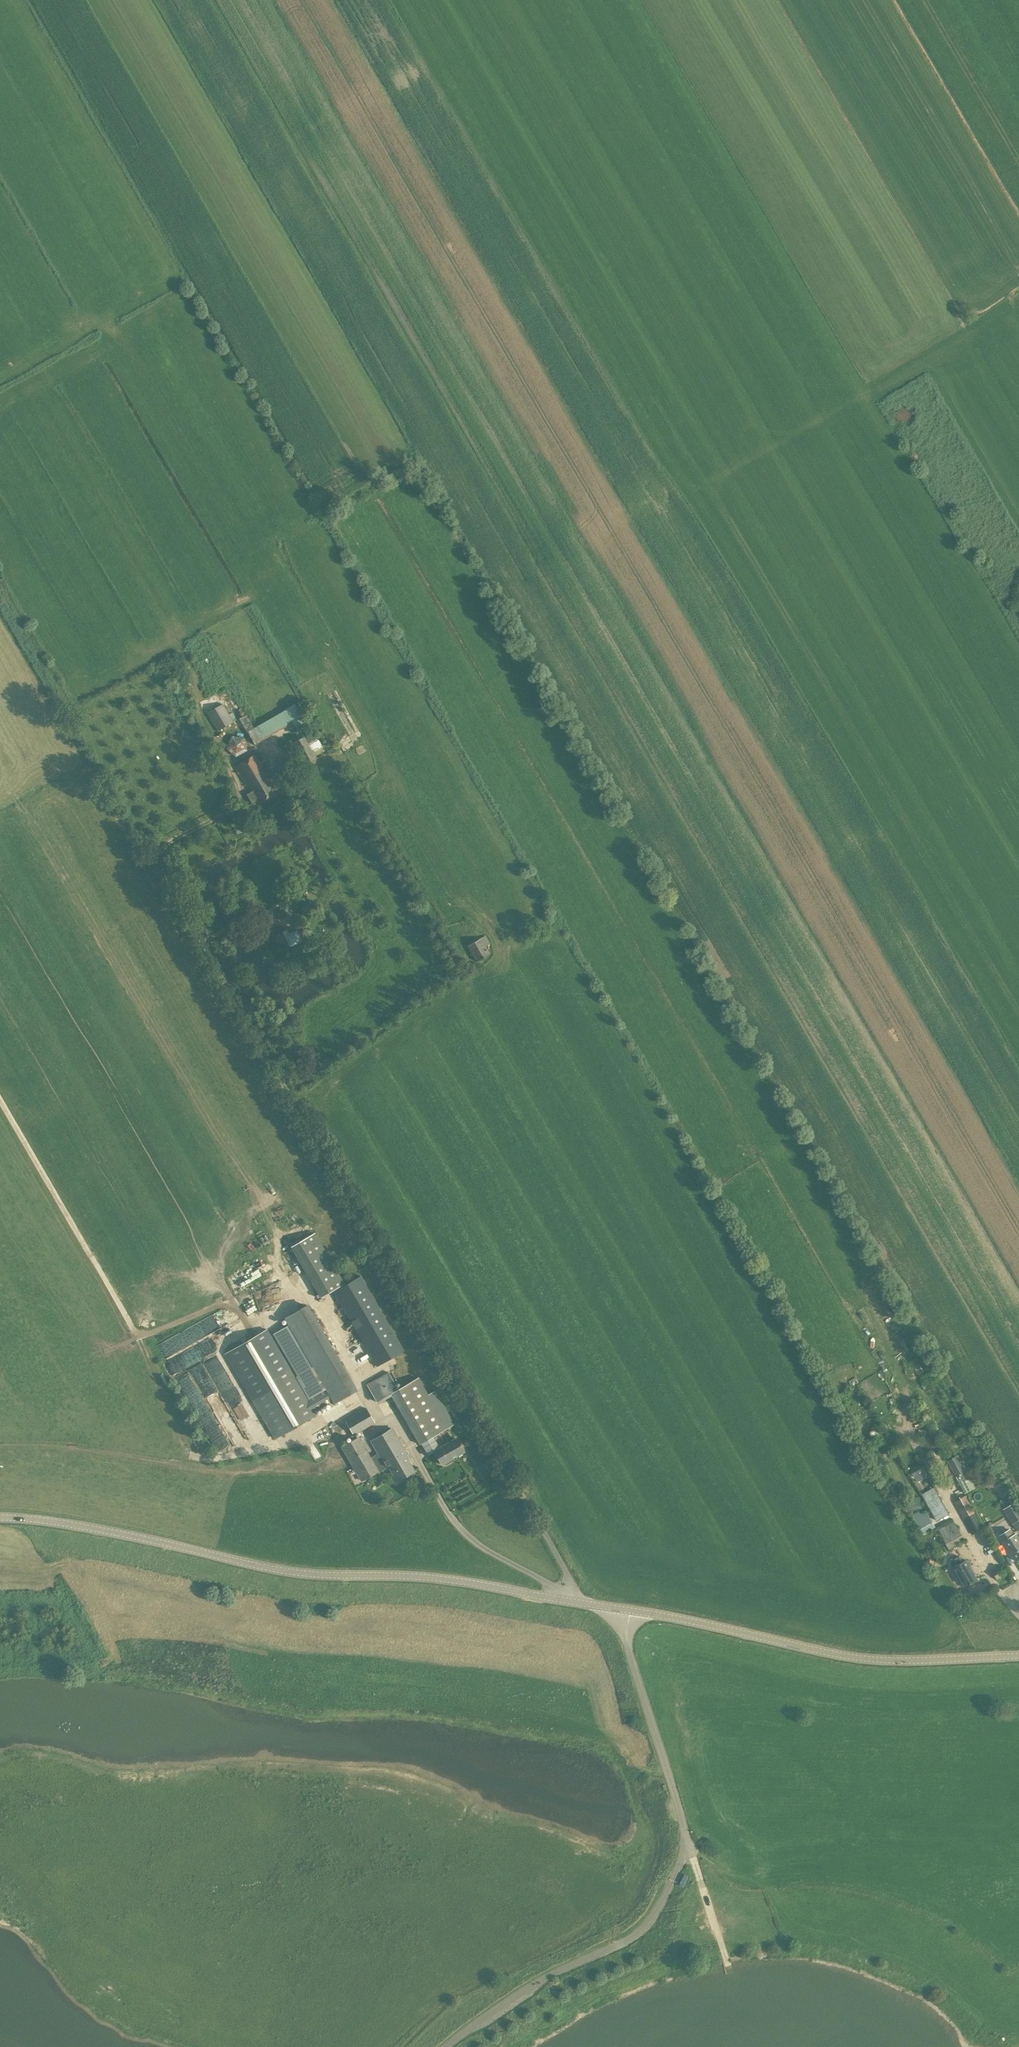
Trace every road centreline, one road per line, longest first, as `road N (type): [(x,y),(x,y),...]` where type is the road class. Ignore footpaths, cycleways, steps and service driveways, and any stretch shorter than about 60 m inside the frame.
road 1 (tertiary): [(0,1517),(298,1573),(428,1577),(625,1609)]
road 2 (unclassified): [(447,2046),(532,1985),(638,1933),(680,1864),(685,1830),(626,1640),(625,1609)]
road 3 (tertiary): [(625,1609),(837,1656),(1018,1656)]

